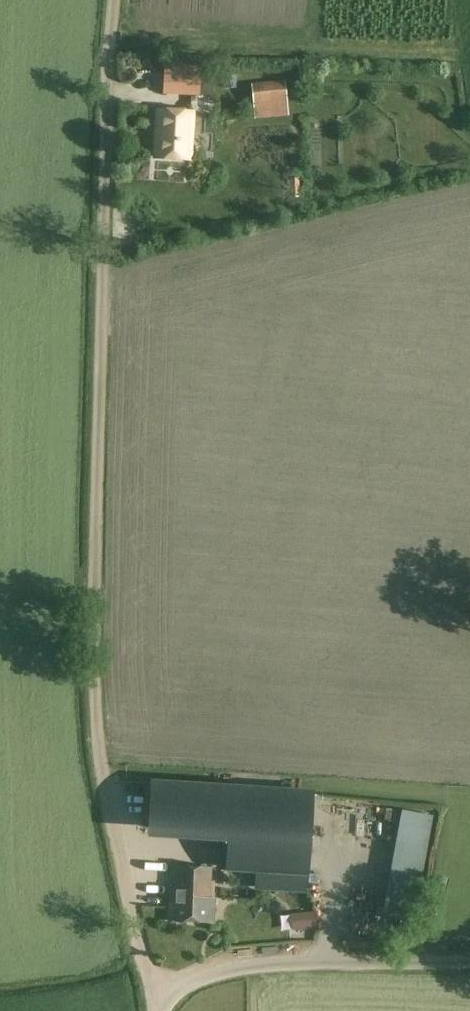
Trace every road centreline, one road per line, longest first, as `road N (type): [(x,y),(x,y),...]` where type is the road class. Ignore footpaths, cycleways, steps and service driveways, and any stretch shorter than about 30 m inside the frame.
road 1 (unclassified): [(162,1004),(106,826),(90,719),(111,0)]
road 2 (unclassified): [(162,1004),(202,978),(250,966),(469,962)]

